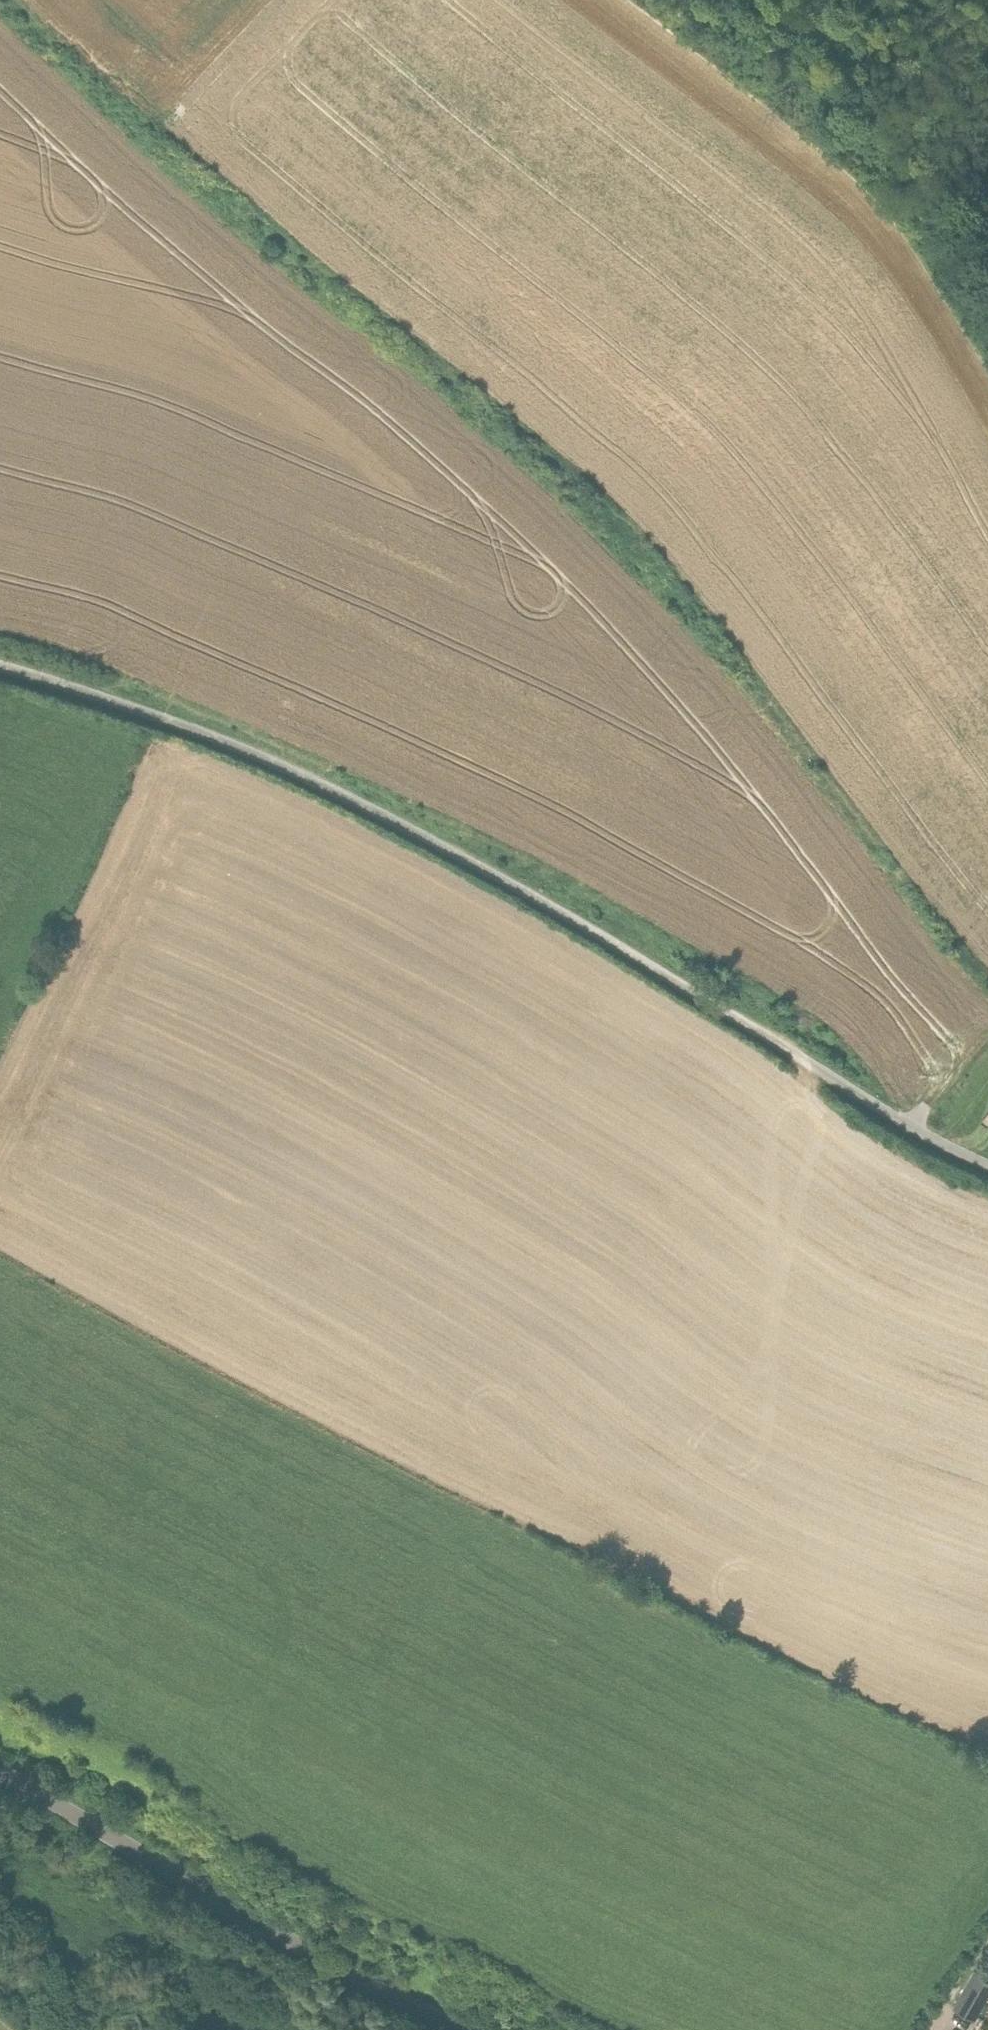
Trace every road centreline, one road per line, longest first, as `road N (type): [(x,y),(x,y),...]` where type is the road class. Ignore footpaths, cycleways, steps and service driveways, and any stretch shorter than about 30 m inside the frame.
road 1 (unclassified): [(987,1138),(905,1097),(568,890),(354,779),(228,721),(0,645)]
road 2 (unclassified): [(473,2029),(311,1955),(0,1770)]
road 3 (track): [(905,1097),(987,993)]

